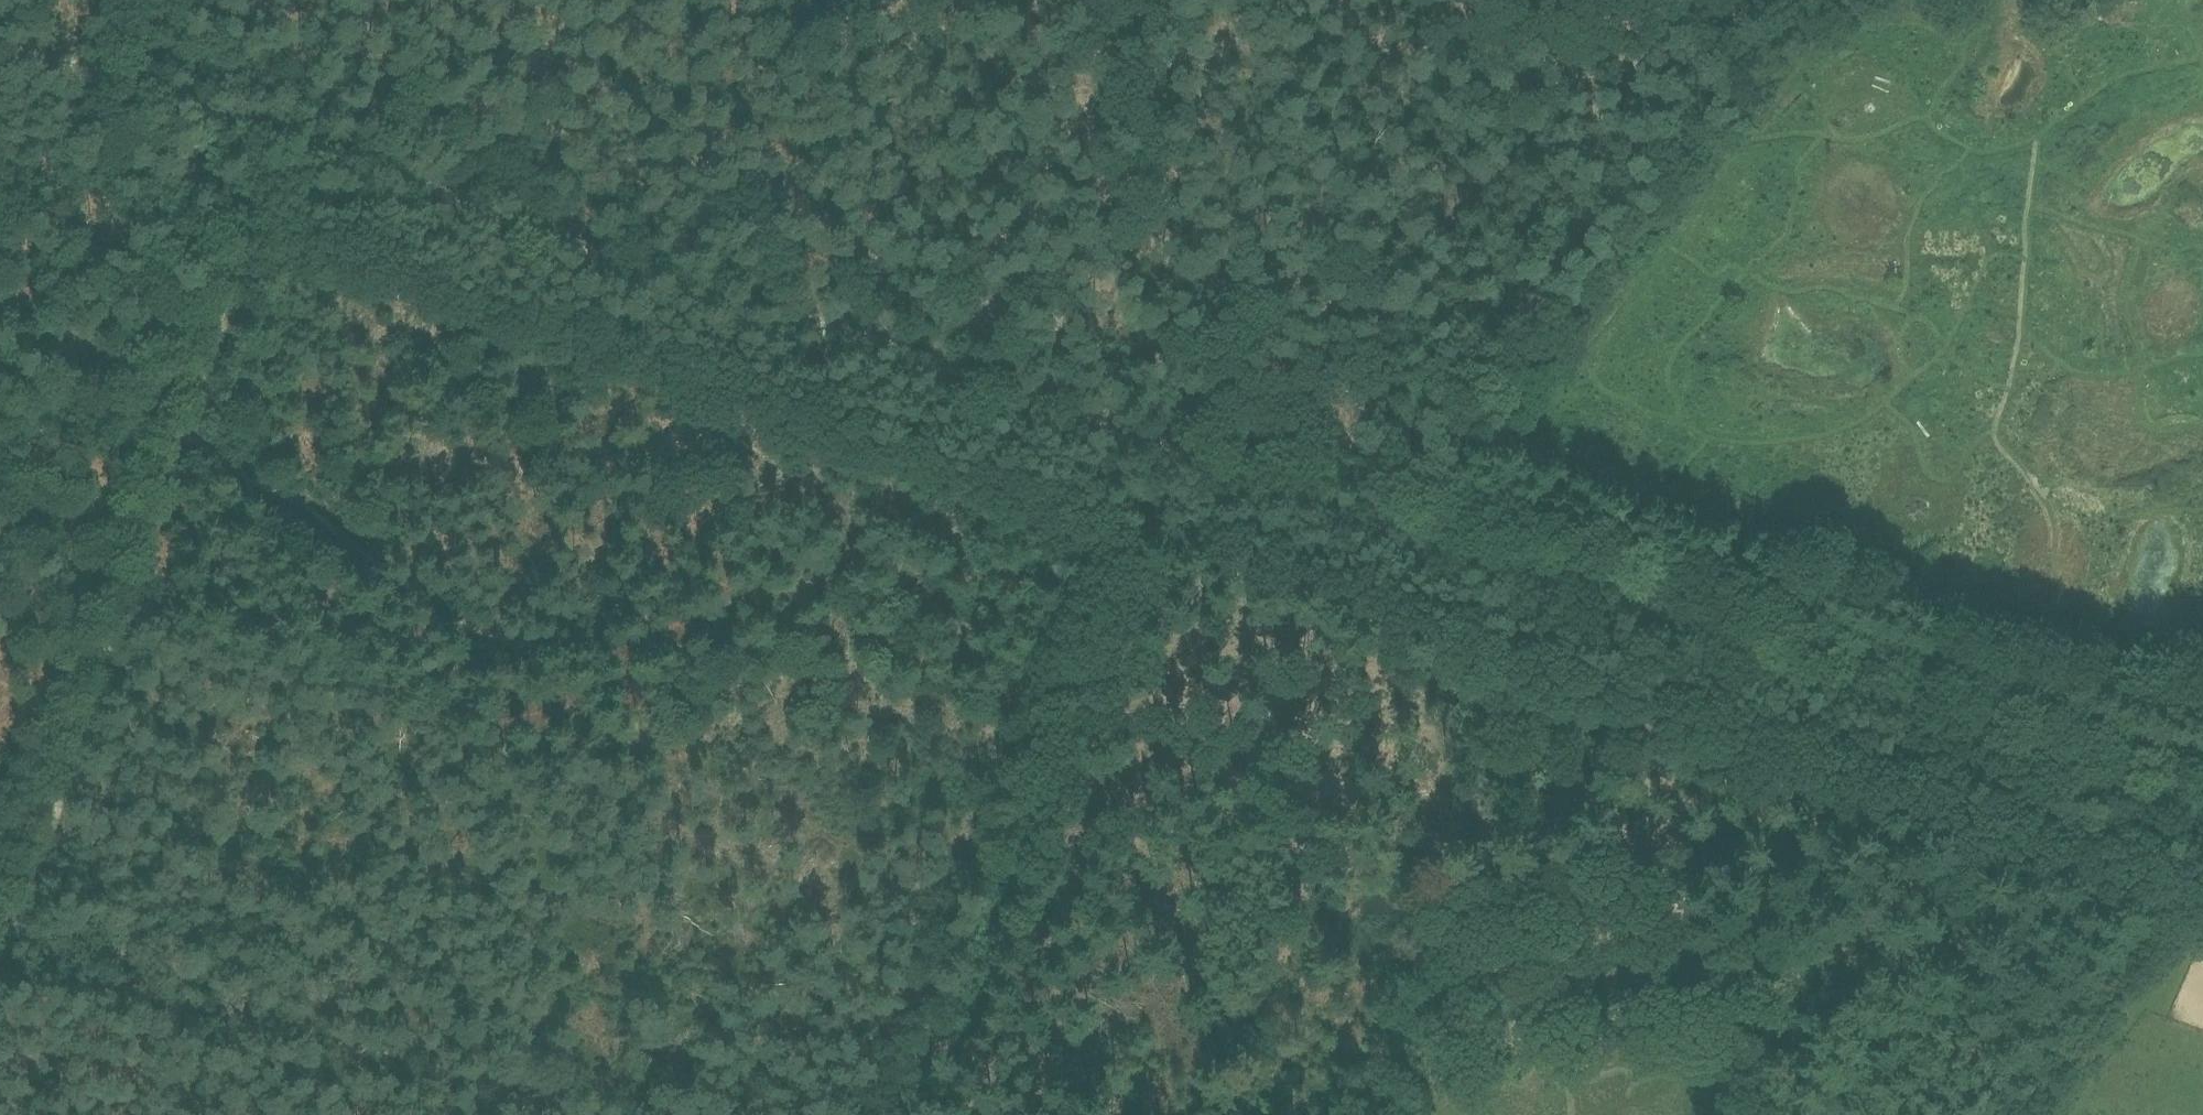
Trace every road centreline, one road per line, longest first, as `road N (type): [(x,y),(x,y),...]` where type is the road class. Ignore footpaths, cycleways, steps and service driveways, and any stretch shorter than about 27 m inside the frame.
road 1 (track): [(286,132),(1151,439),(2202,827)]
road 2 (track): [(912,1114),(1151,439),(1149,295),(1107,227),(1101,109),(1085,52),(1055,0)]
road 3 (track): [(286,132),(260,173),(237,189),(0,842)]
road 4 (track): [(567,1114),(92,927),(0,915)]
road 5 (track): [(0,43),(286,132)]
road 6 (track): [(61,60),(134,125),(237,189)]
road 7 (track): [(147,421),(0,370)]

